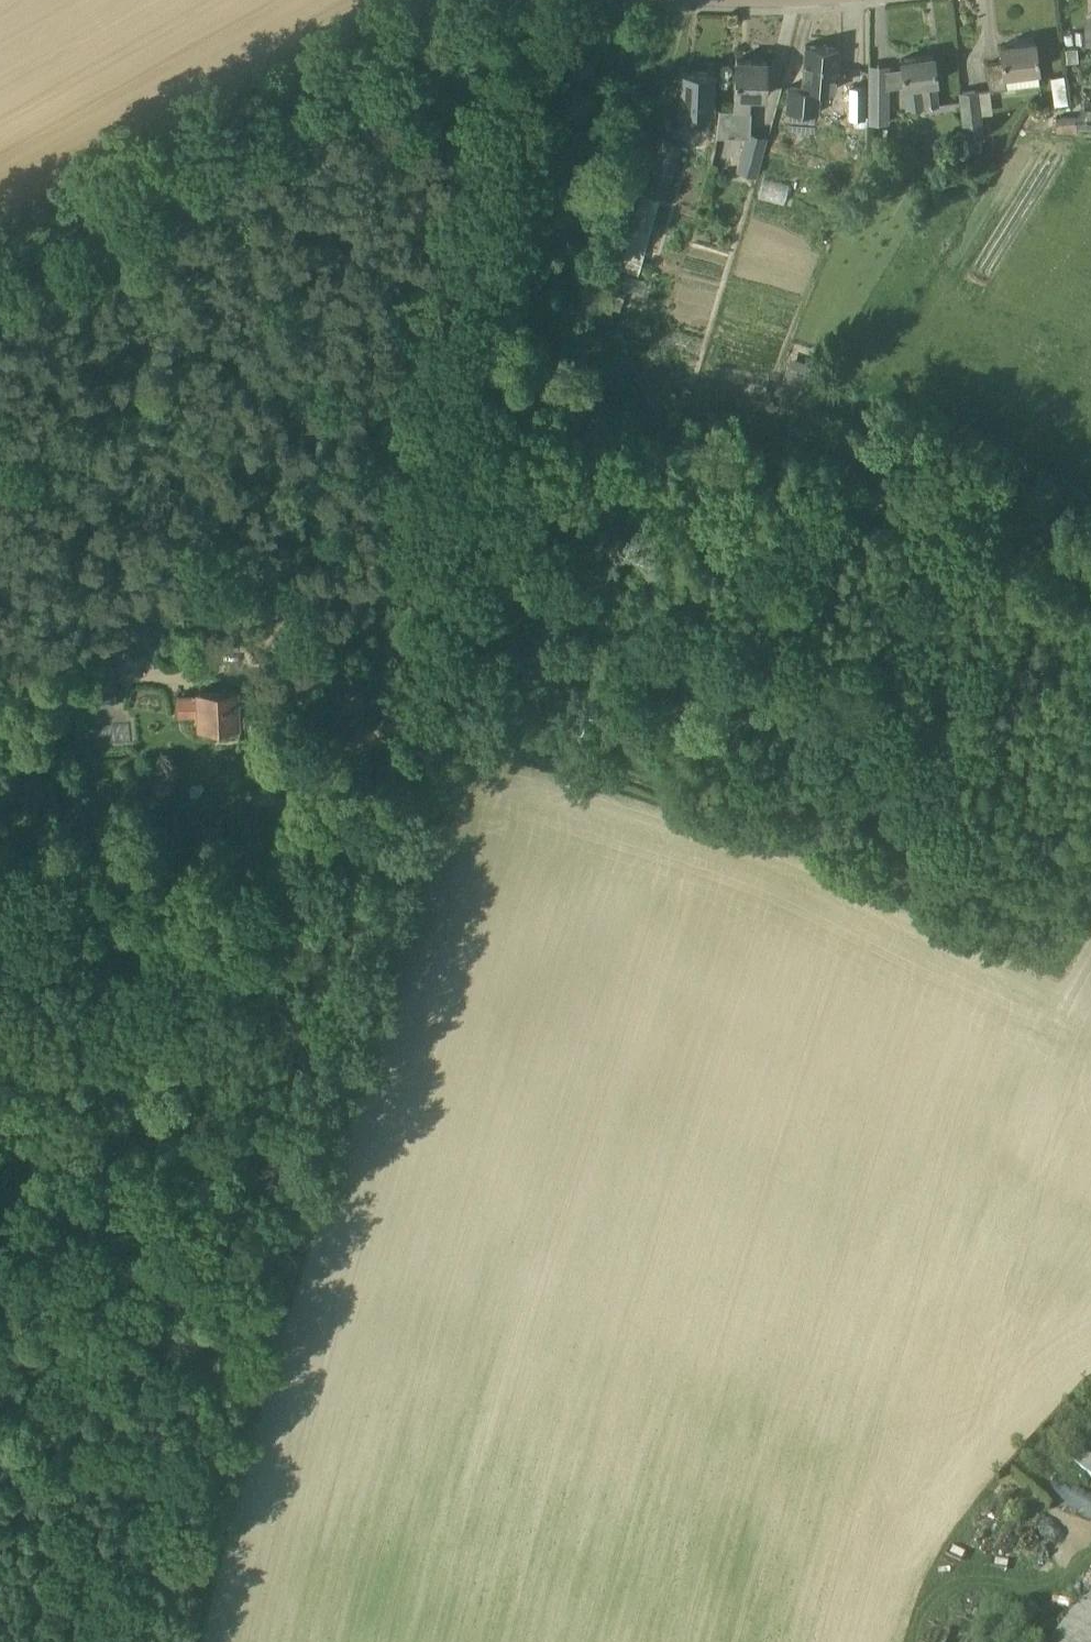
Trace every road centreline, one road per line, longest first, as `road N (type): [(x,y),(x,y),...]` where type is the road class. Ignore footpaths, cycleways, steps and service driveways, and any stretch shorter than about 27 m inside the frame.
road 1 (track): [(465,0),(459,11),(0,262)]

